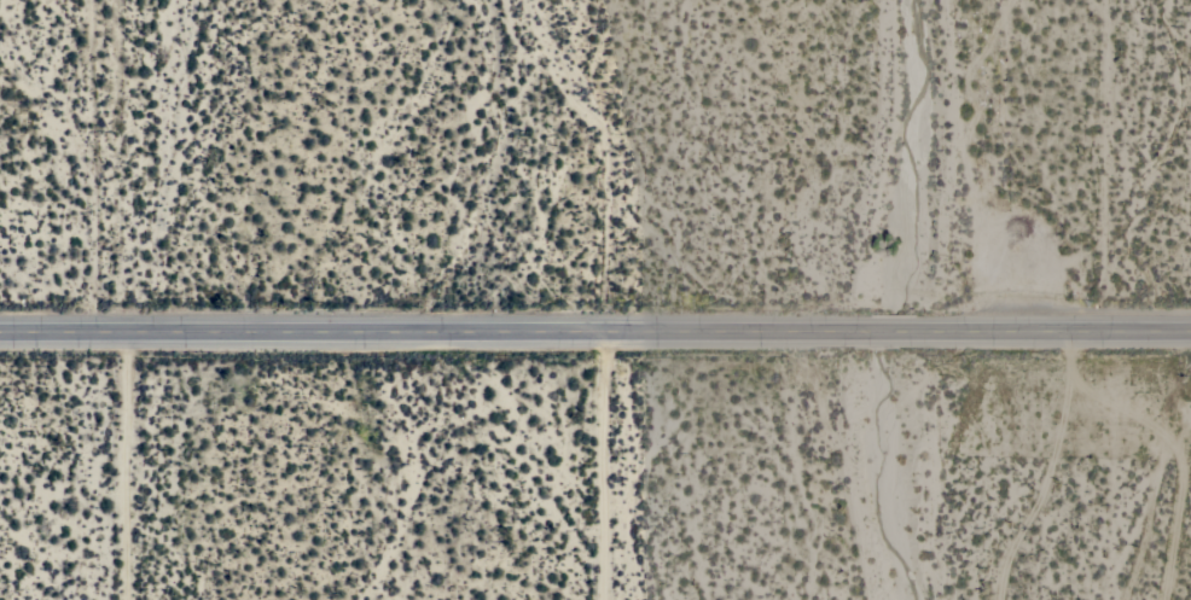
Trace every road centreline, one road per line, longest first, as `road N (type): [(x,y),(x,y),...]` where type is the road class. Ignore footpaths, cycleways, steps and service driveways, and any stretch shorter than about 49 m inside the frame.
road 1 (trunk): [(0,333),(1190,329)]
road 2 (residential): [(599,331),(604,599)]
road 3 (residential): [(122,333),(125,599)]

